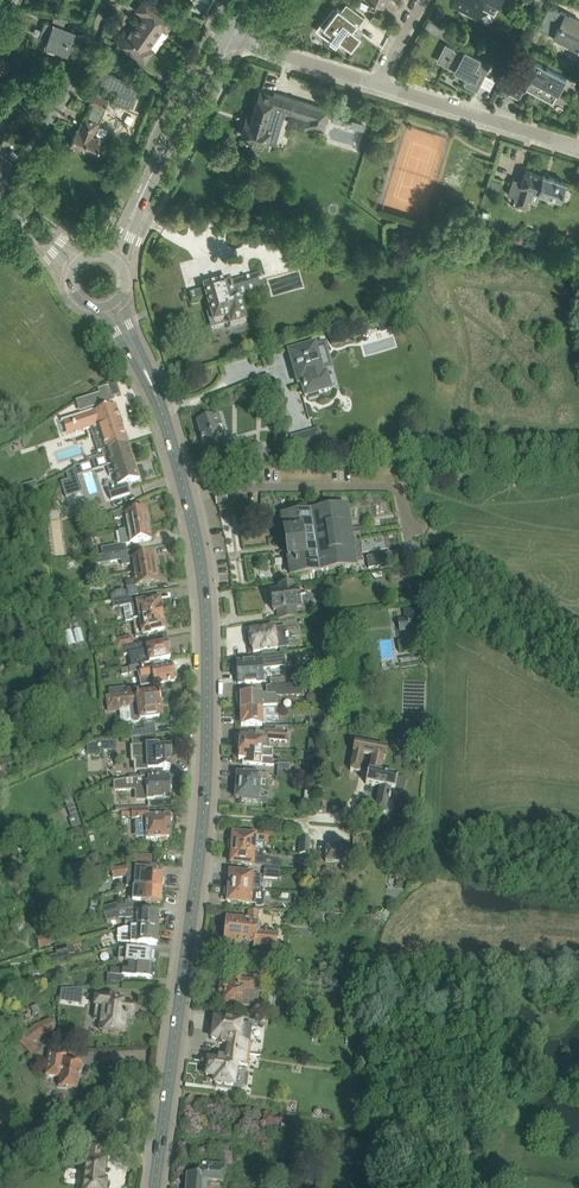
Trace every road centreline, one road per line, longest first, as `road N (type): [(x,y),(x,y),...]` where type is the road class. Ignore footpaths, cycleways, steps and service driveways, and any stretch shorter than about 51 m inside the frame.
road 1 (secondary): [(155,1187),(209,770),(208,646),(200,553),(174,449),(114,312)]
road 2 (secondary): [(117,251),(231,36)]
road 3 (residential): [(0,188),(77,82),(106,0)]
road 4 (residential): [(578,147),(379,84)]
road 5 (residential): [(379,84),(231,36)]

